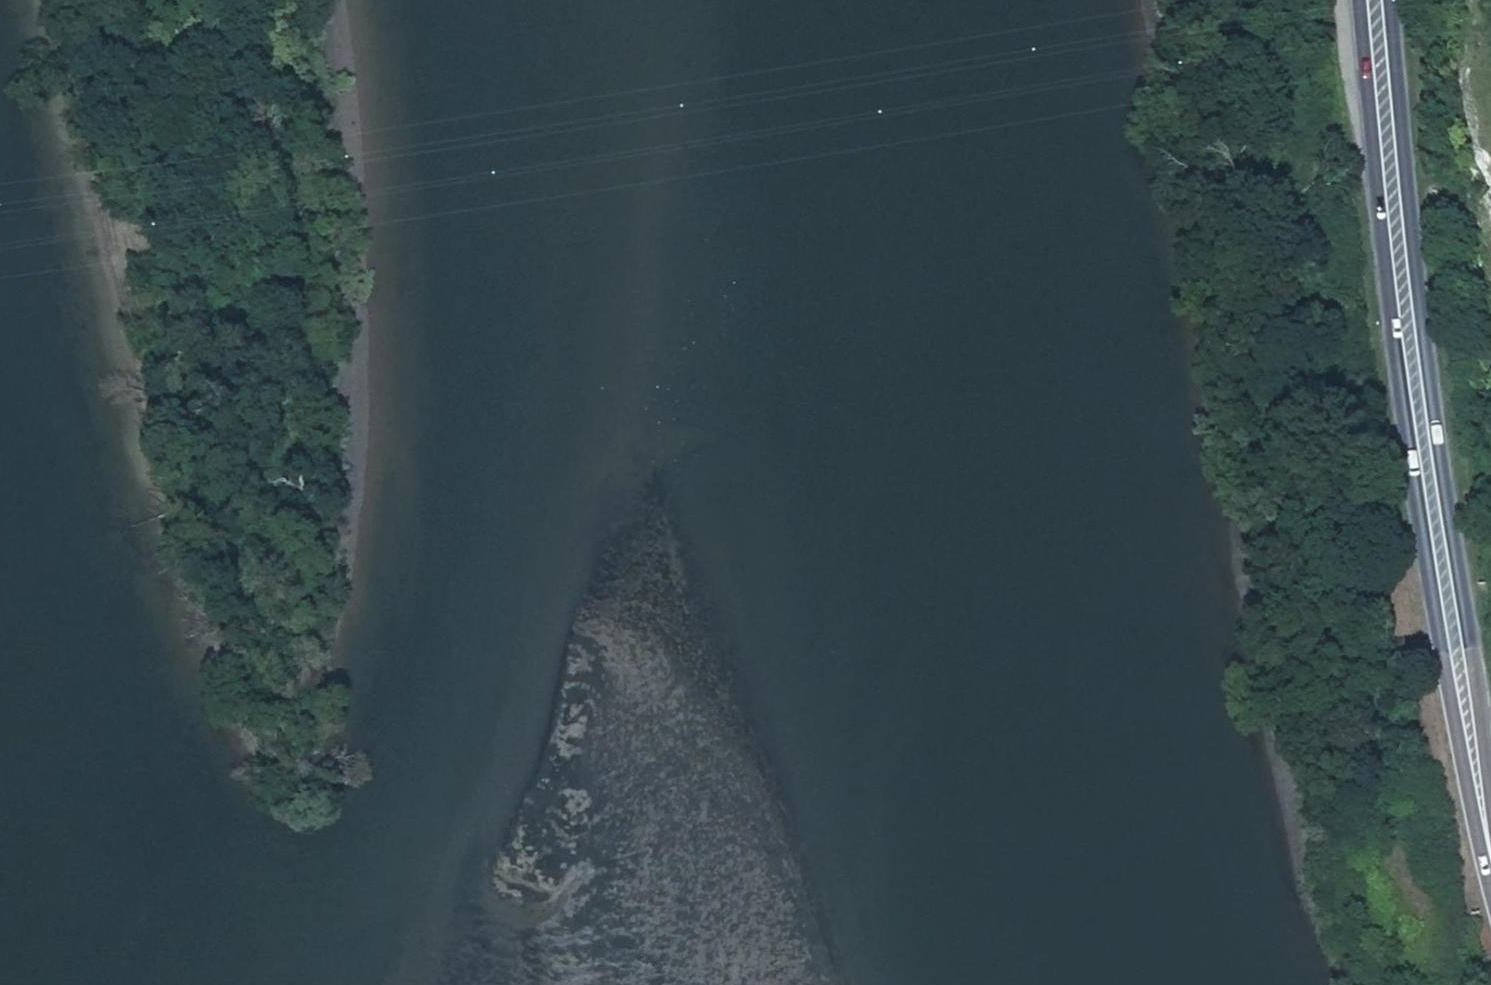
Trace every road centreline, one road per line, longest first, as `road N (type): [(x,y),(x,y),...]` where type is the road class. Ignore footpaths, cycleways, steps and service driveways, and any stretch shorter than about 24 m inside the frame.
road 1 (primary): [(1490,859),(1405,350),(1365,0)]

